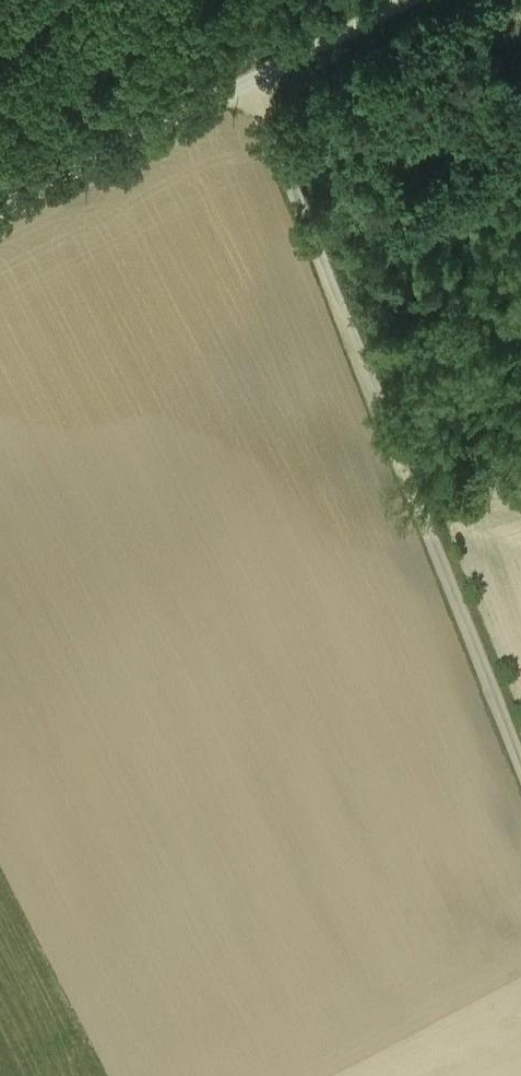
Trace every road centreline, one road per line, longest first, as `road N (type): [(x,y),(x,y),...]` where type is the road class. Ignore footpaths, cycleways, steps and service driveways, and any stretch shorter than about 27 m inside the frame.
road 1 (track): [(250,82),(520,759)]
road 2 (unclassified): [(409,0),(0,212)]

